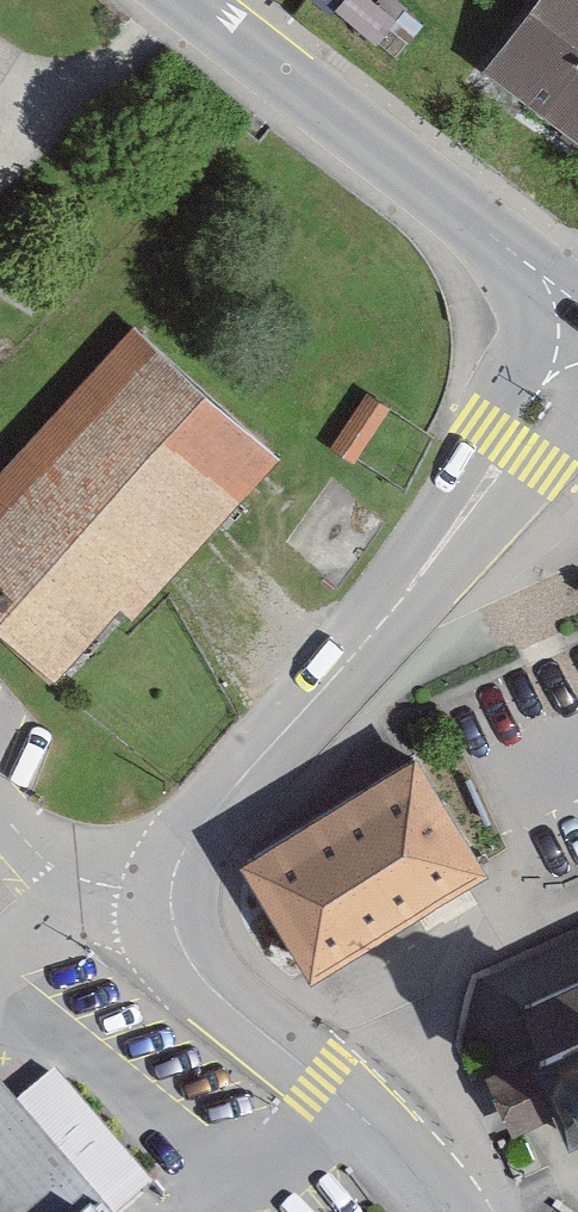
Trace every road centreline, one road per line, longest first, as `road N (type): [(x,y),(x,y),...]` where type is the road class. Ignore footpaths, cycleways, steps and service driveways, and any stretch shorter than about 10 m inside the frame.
road 1 (residential): [(577,387),(209,811),(174,873),(174,929),(205,980),(319,1078),(444,1211)]
road 2 (residential): [(172,0),(577,327)]

